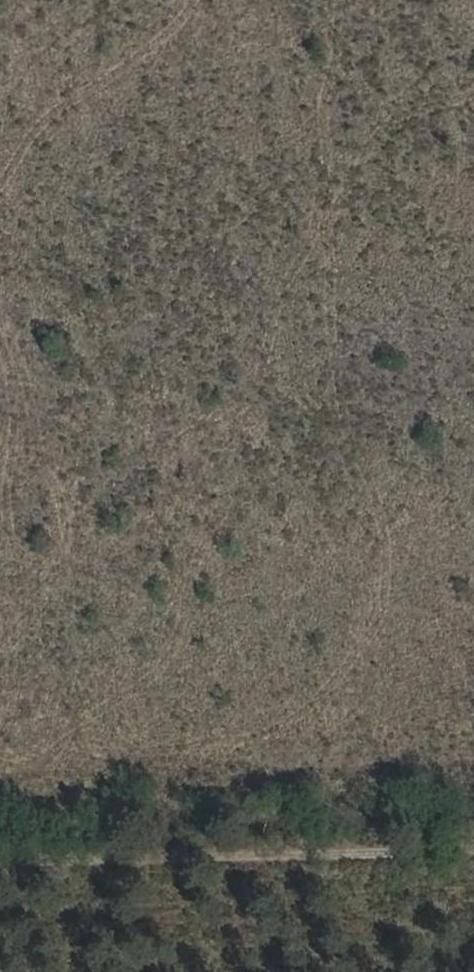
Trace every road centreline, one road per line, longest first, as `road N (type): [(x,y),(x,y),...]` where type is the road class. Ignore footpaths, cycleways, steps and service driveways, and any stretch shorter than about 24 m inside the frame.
road 1 (track): [(0,864),(473,853)]

